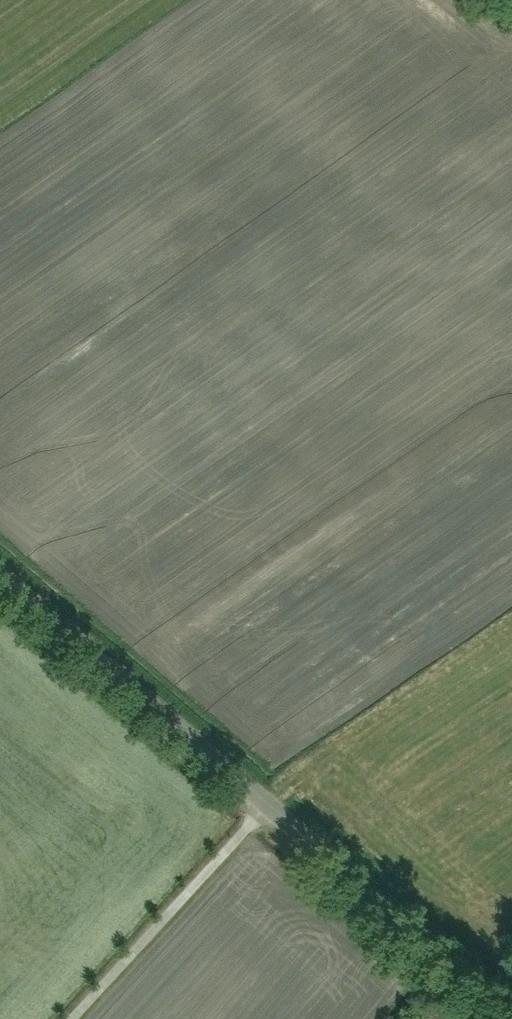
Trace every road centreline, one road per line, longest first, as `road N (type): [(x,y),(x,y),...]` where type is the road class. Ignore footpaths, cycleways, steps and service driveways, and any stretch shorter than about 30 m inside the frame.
road 1 (unclassified): [(511,1018),(0,575)]

